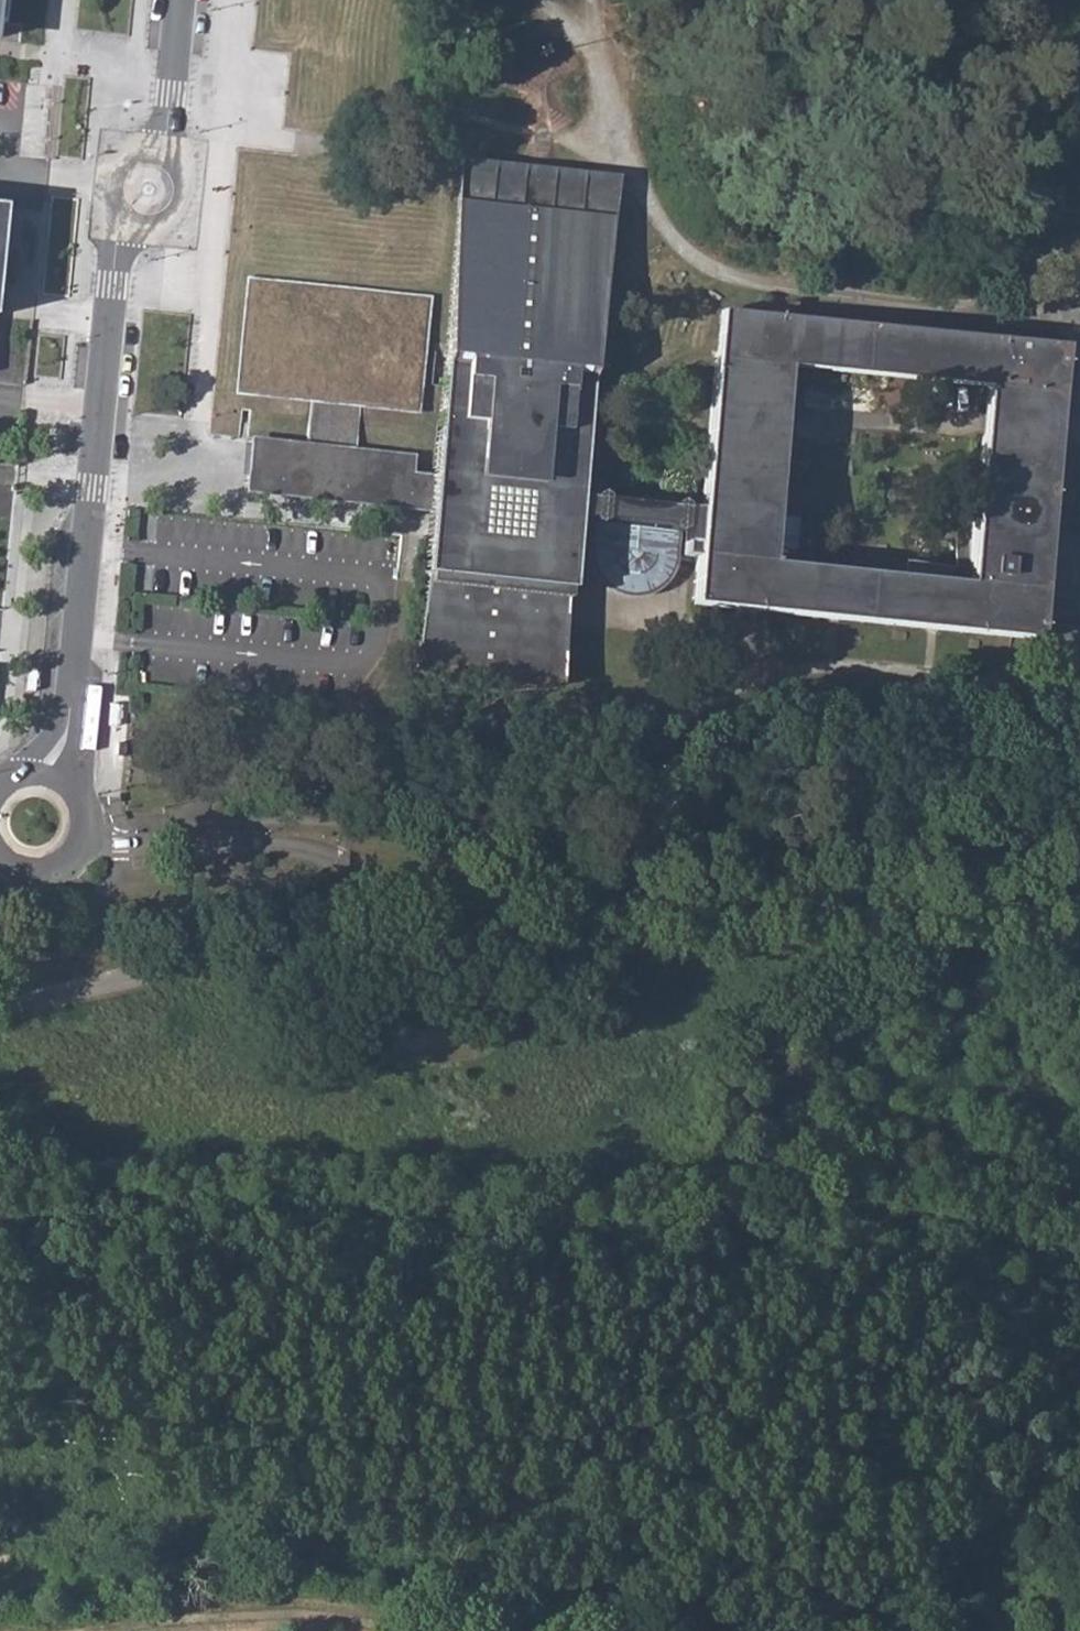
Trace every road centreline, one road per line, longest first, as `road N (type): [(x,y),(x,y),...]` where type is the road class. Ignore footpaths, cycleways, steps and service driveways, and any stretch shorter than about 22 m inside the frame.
road 1 (residential): [(53,775),(72,746),(78,712),(123,223),(165,160),(180,0)]
road 2 (residential): [(0,855),(41,875),(81,854),(88,807),(53,775)]

